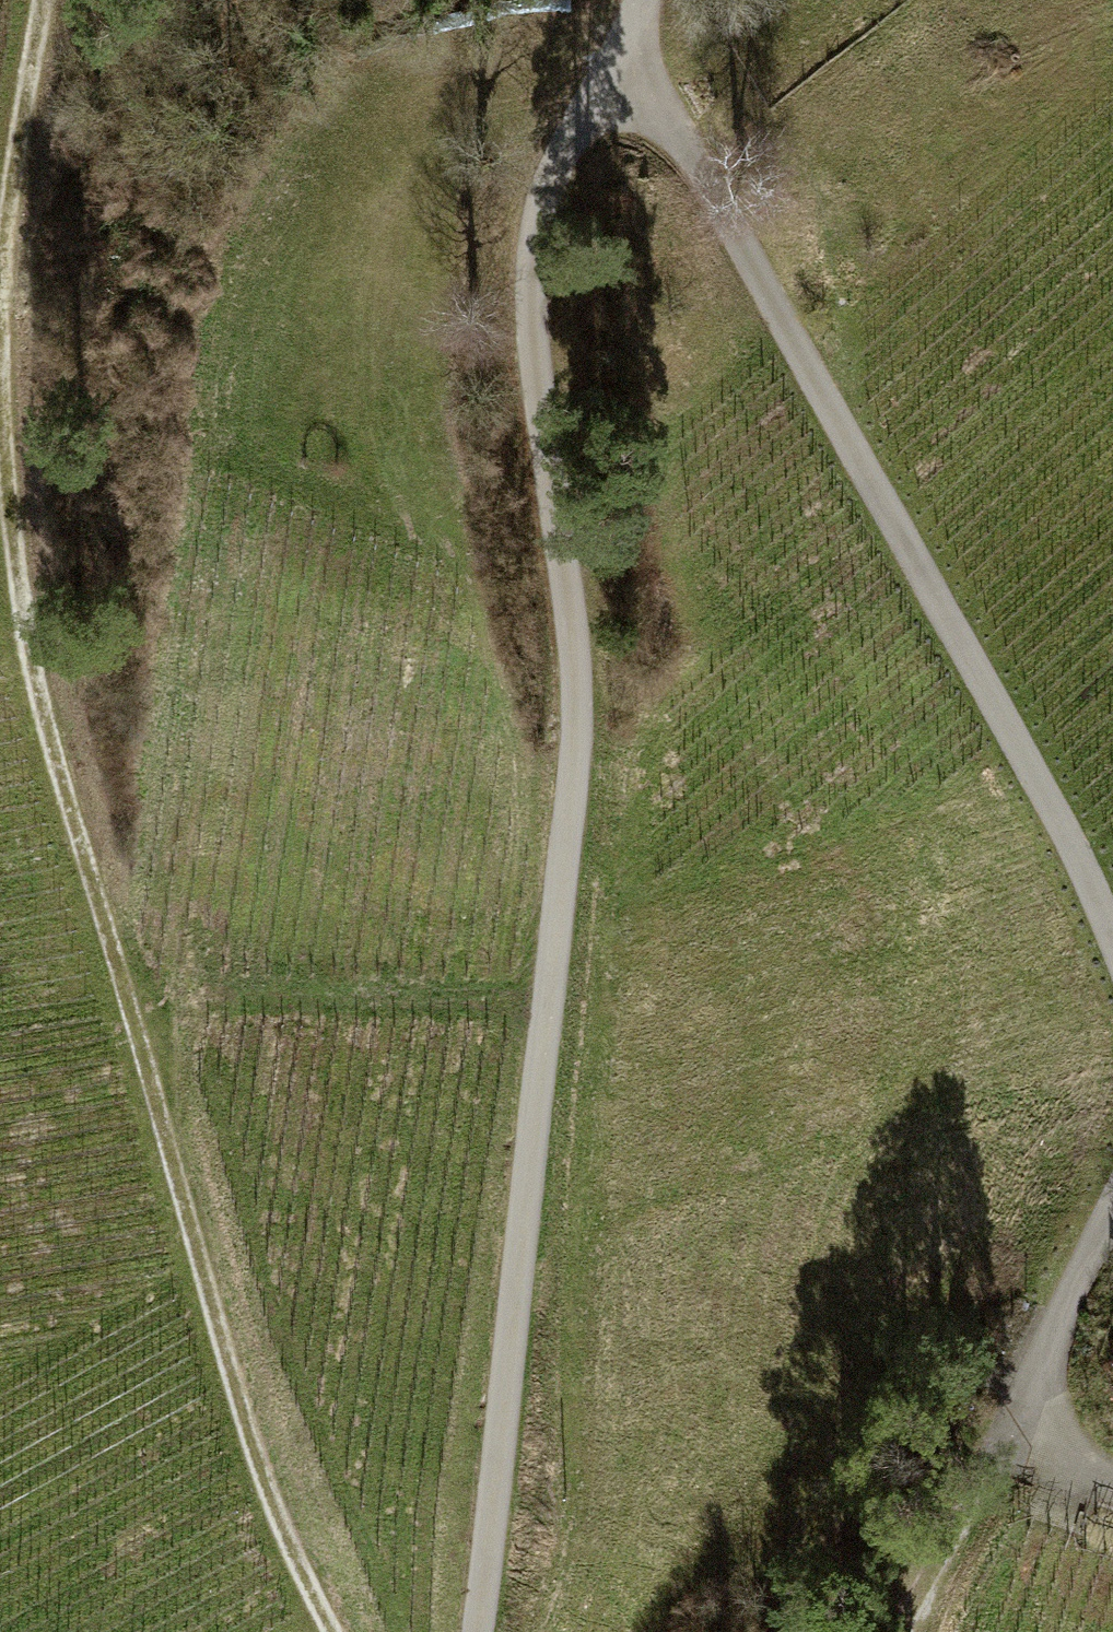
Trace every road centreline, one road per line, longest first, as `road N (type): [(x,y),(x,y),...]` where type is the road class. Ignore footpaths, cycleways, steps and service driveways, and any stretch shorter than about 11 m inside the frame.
road 1 (unclassified): [(640,0),(636,24),(574,93),(535,210),(531,351),(565,592),(570,776),(473,1631)]
road 2 (track): [(339,1631),(258,1474),(19,621),(0,368)]
road 3 (track): [(636,24),(1112,931)]
road 4 (track): [(0,285),(44,0)]
road 5 (track): [(910,1631),(1024,1380)]
road 6 (track): [(1112,1214),(1024,1380)]

